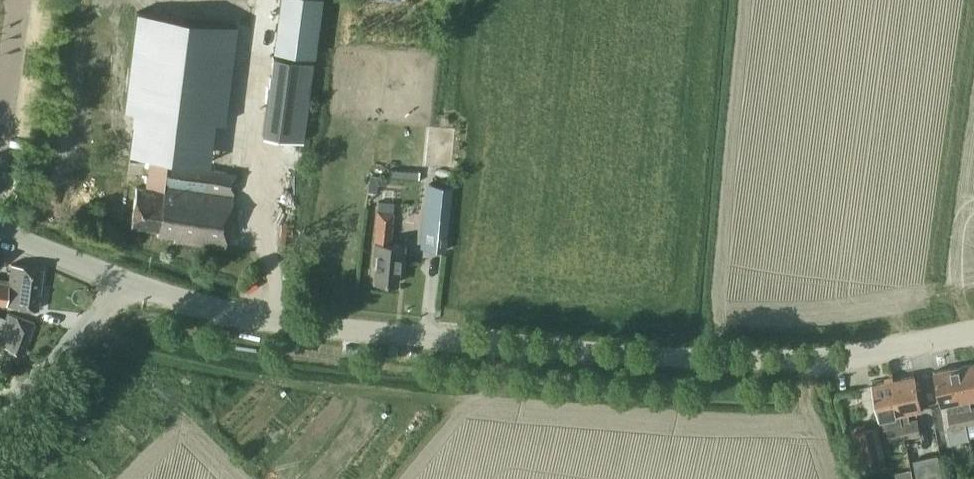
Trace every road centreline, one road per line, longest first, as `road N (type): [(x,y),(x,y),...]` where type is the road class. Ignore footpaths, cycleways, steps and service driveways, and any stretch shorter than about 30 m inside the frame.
road 1 (tertiary): [(973,329),(806,355),(582,349),(266,316),(125,280)]
road 2 (unclassified): [(0,408),(125,280)]
road 3 (tertiary): [(125,280),(0,231)]

